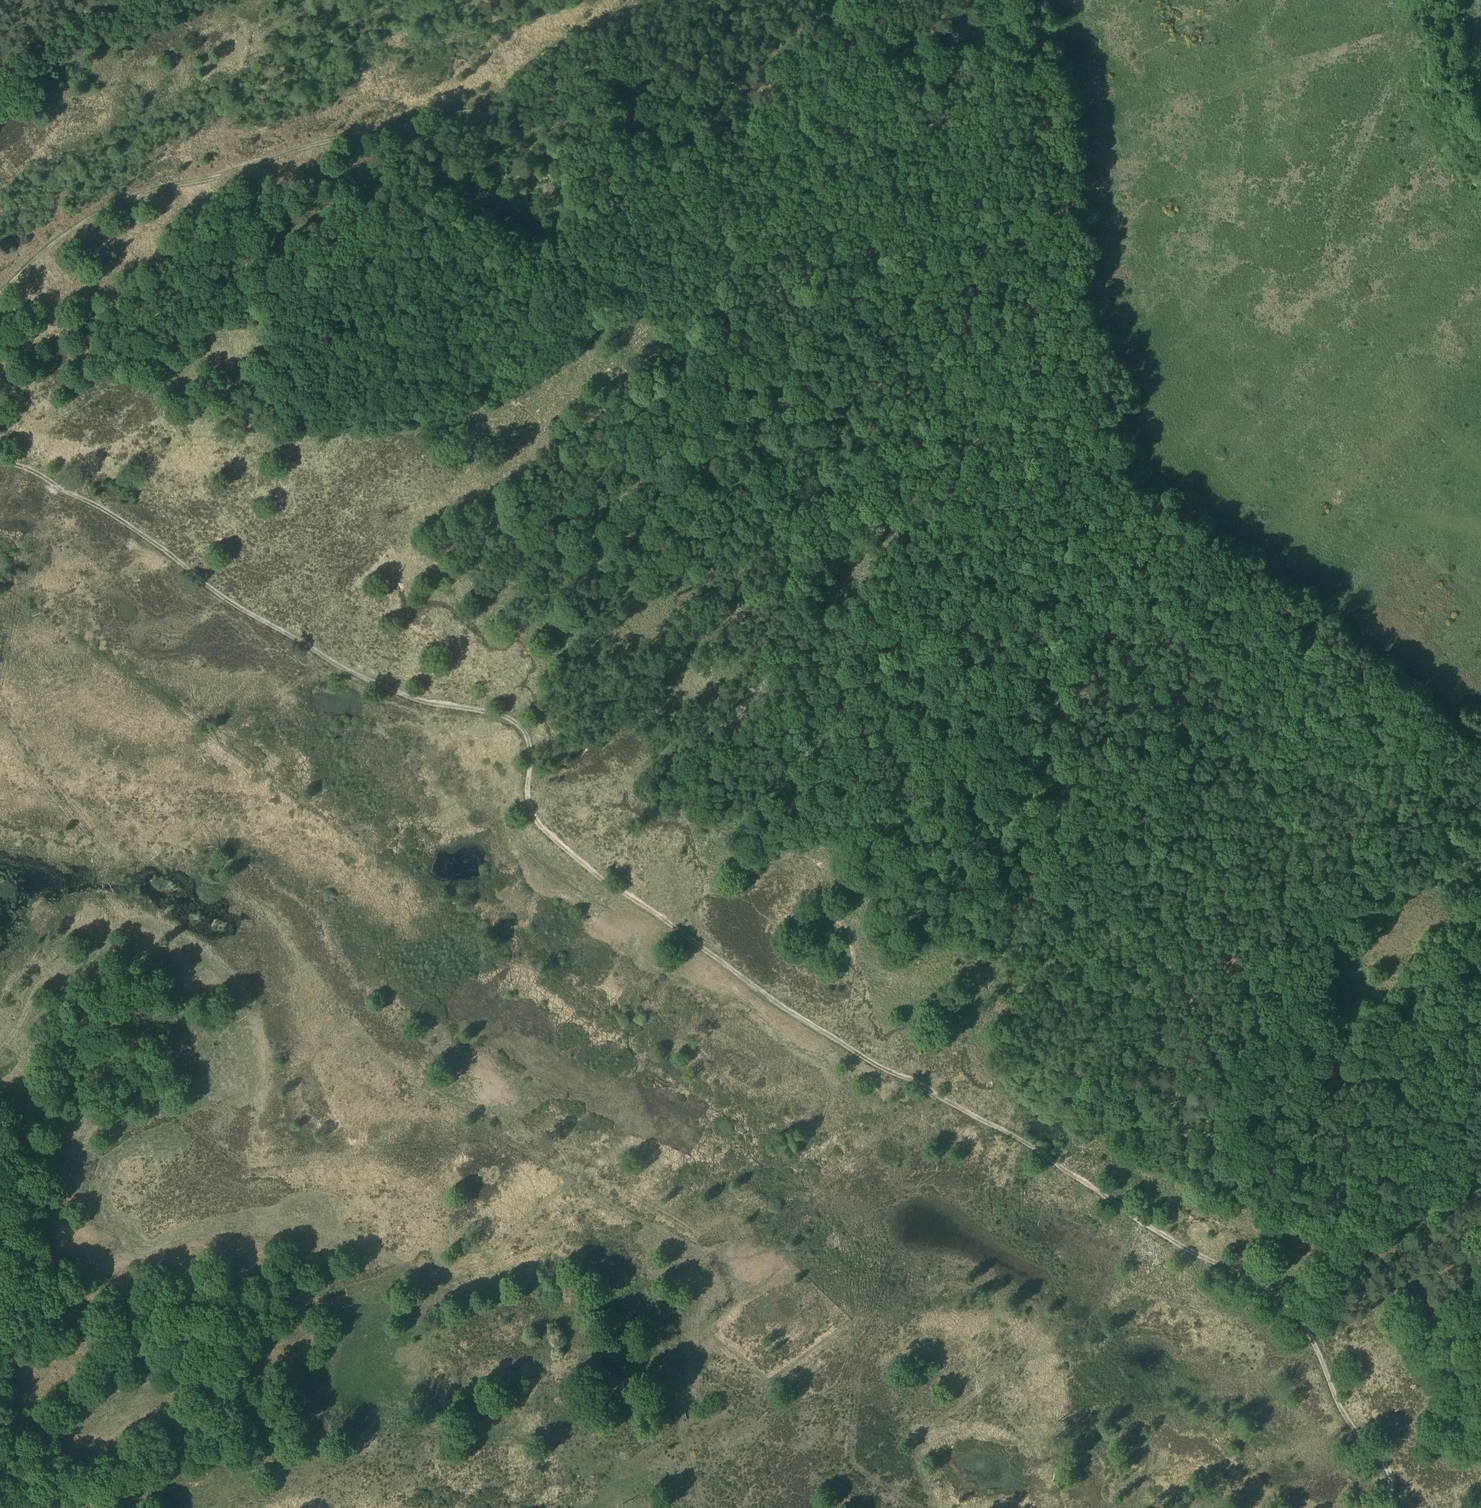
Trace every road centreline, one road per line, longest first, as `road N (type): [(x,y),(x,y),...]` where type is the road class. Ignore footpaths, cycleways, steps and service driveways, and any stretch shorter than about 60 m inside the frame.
road 1 (track): [(0,65),(34,32),(108,0)]

